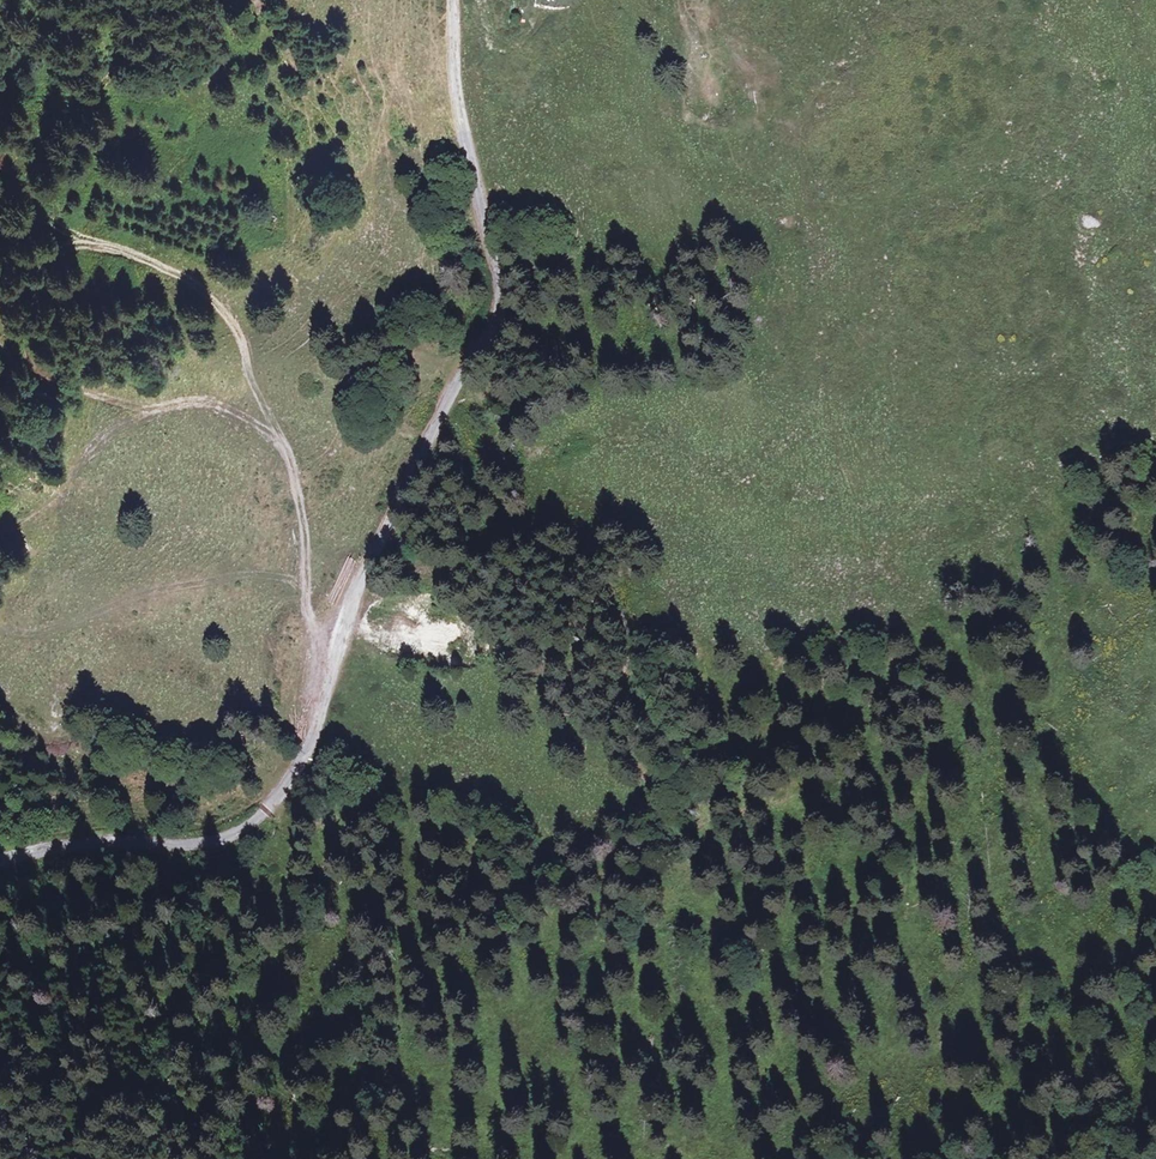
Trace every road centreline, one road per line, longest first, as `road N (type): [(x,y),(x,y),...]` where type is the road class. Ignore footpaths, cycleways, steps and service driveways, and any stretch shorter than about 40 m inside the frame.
road 1 (unclassified): [(0,861),(68,845),(218,839),(258,818),(303,762),(378,549),(493,322),(500,288),(462,126),(452,0)]

